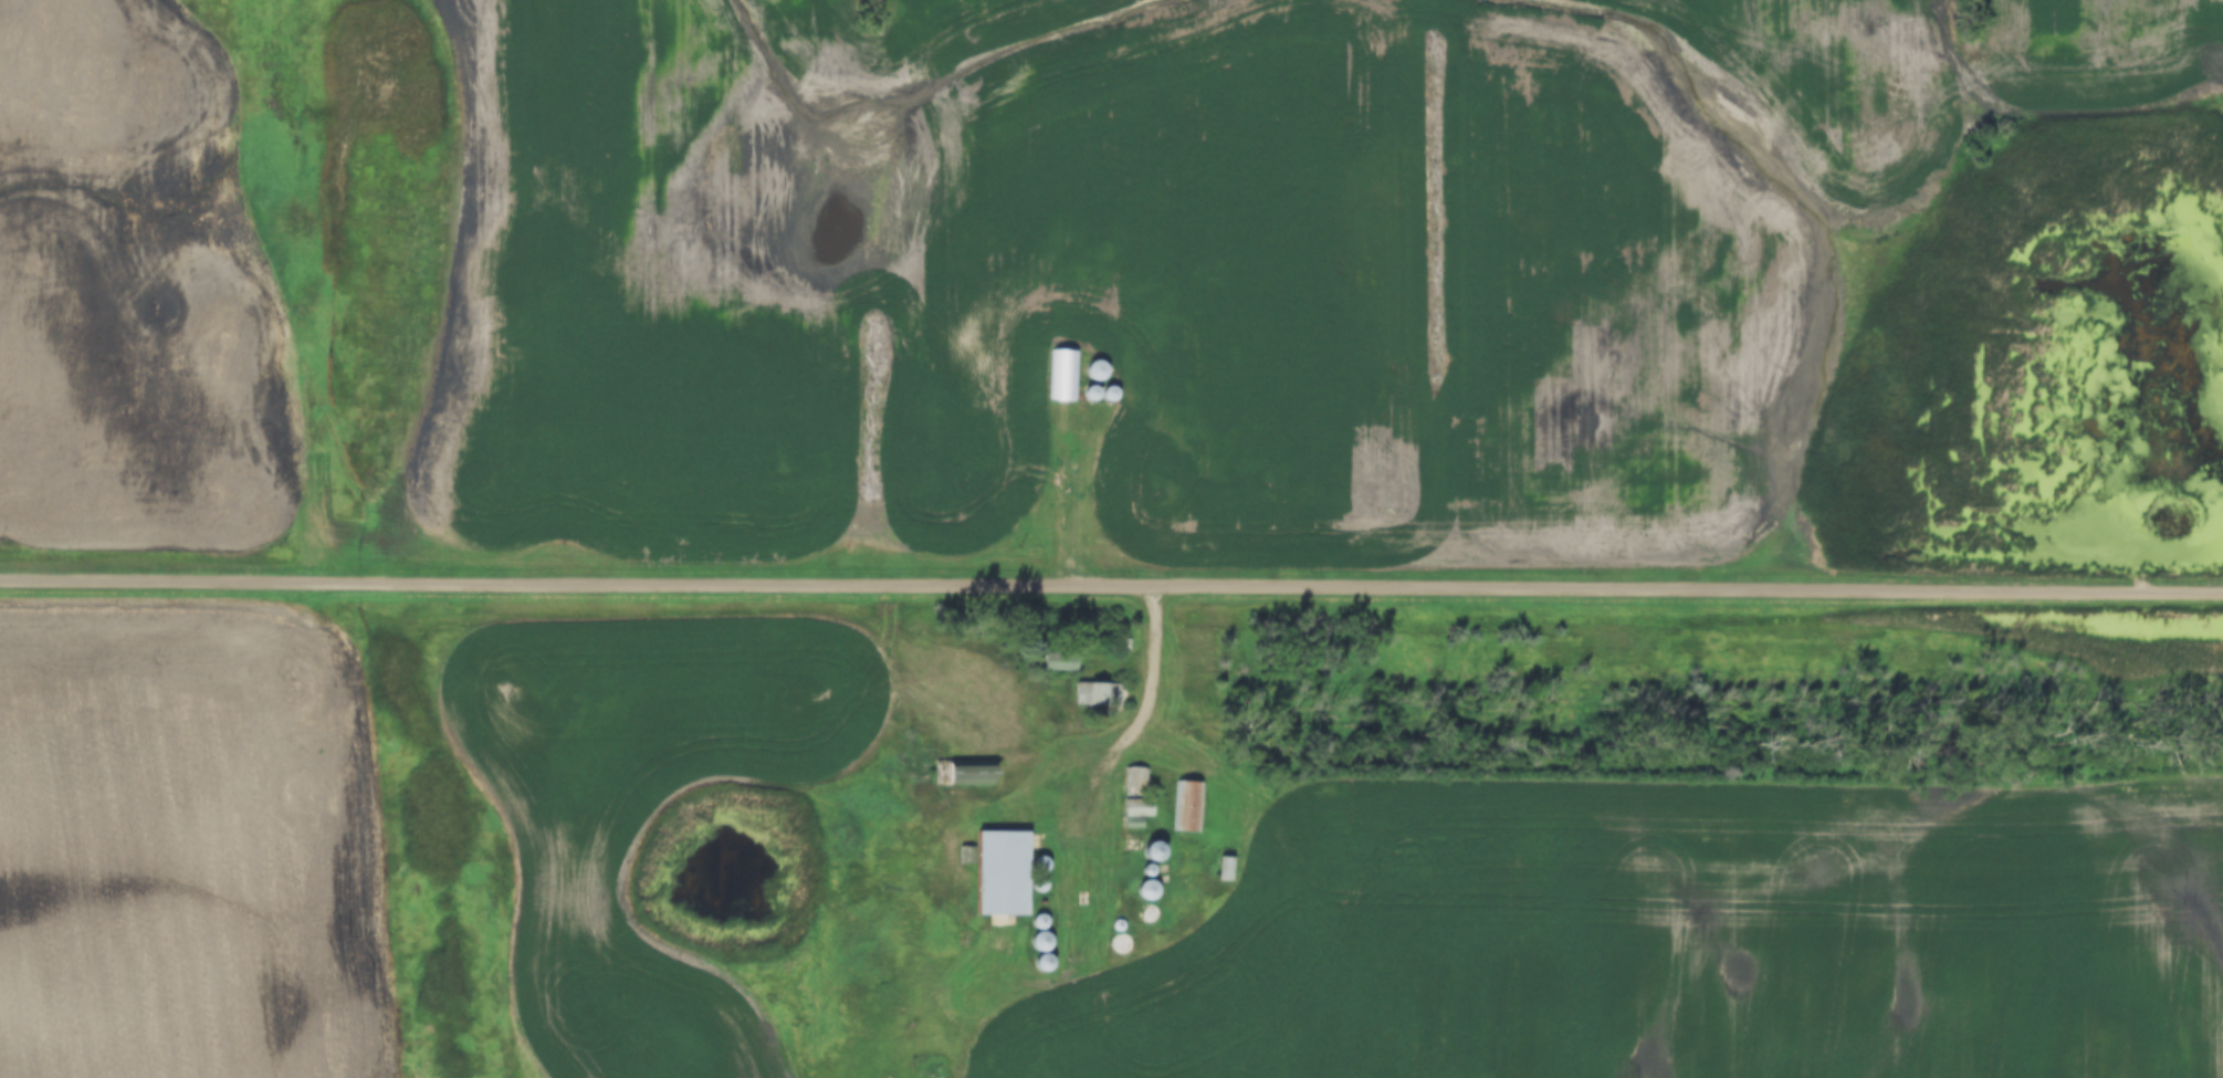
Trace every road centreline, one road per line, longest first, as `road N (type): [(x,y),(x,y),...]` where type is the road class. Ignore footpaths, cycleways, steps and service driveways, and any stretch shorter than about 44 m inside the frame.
road 1 (residential): [(0,575),(424,585),(2222,594)]
road 2 (track): [(459,585),(420,513),(471,373),(463,257),(472,202),(470,86),(464,39),(448,0)]

